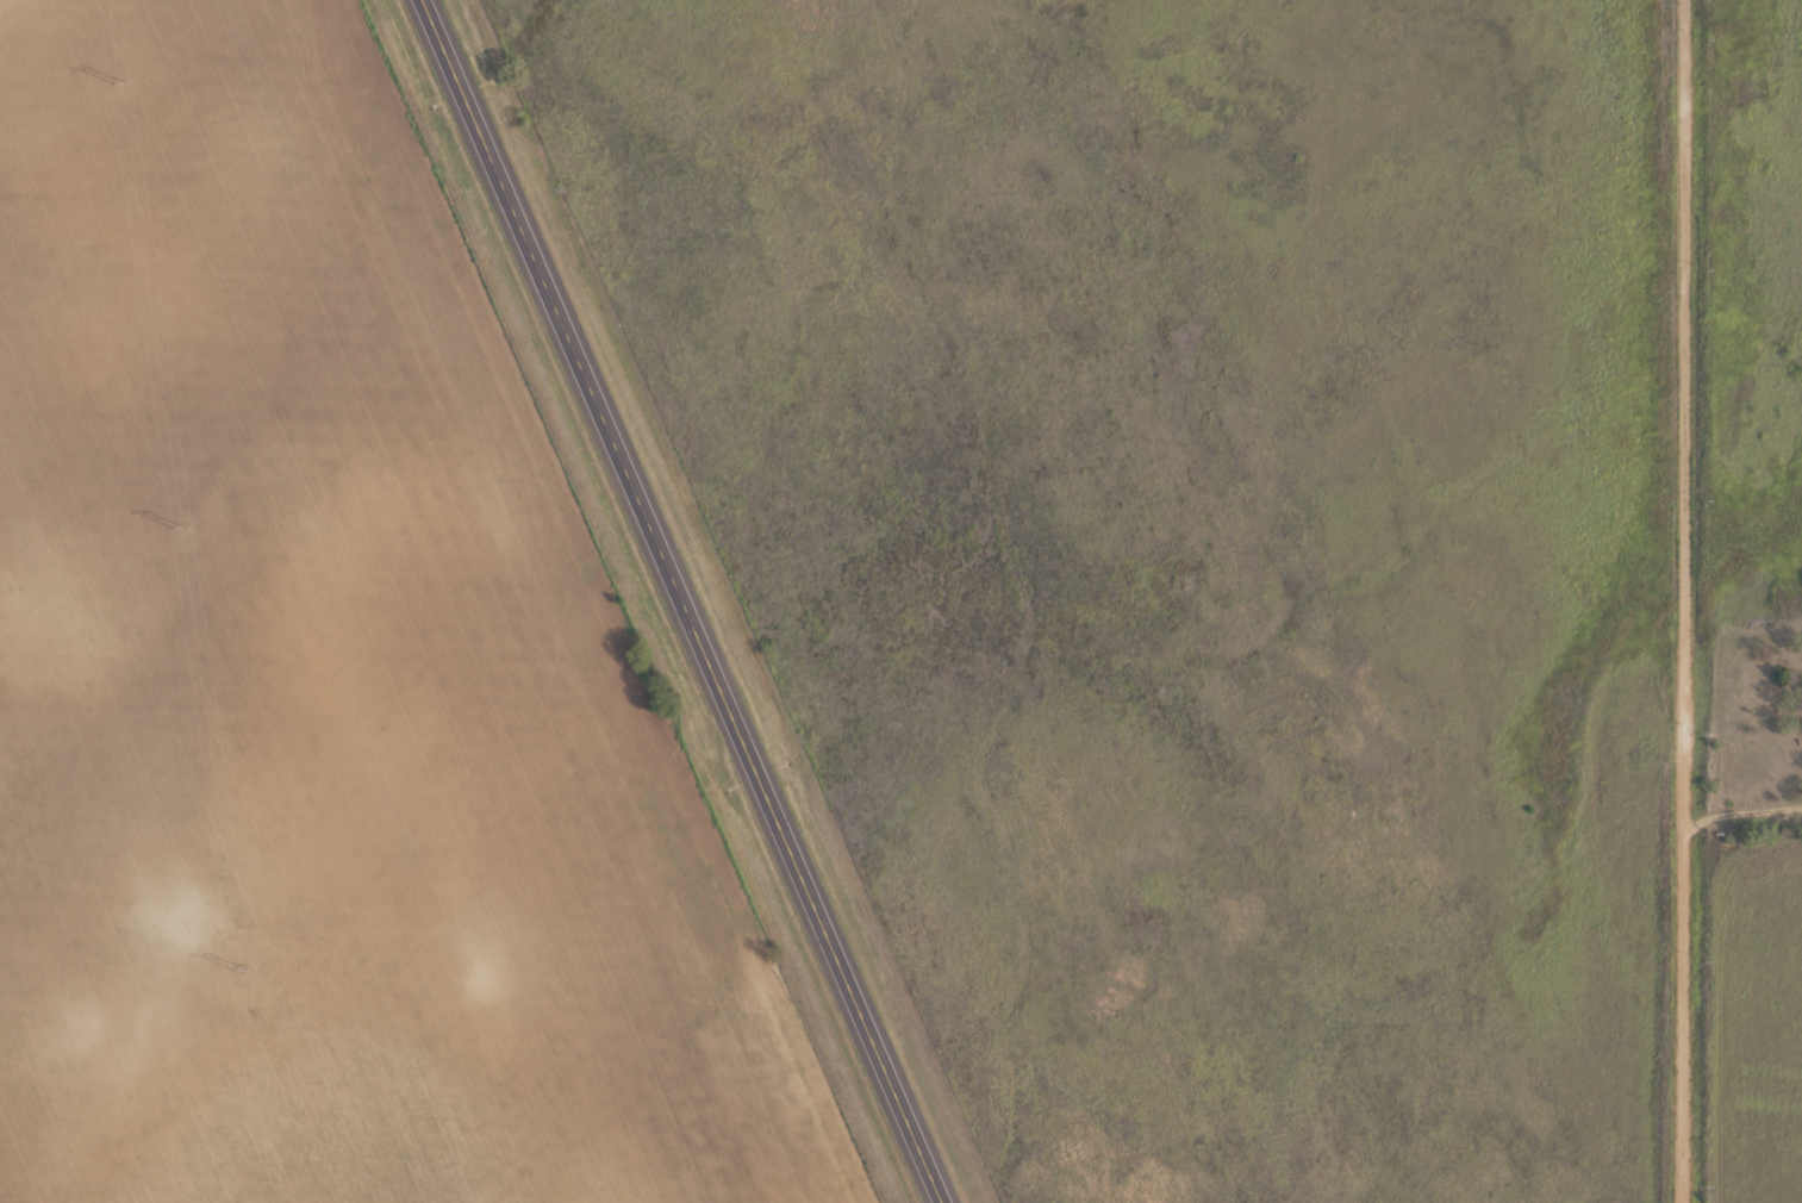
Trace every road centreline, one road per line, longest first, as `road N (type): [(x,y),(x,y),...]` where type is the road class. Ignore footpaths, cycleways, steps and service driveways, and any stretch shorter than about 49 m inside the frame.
road 1 (primary): [(942,1202),(421,0)]
road 2 (residential): [(1685,1202),(1688,0)]

